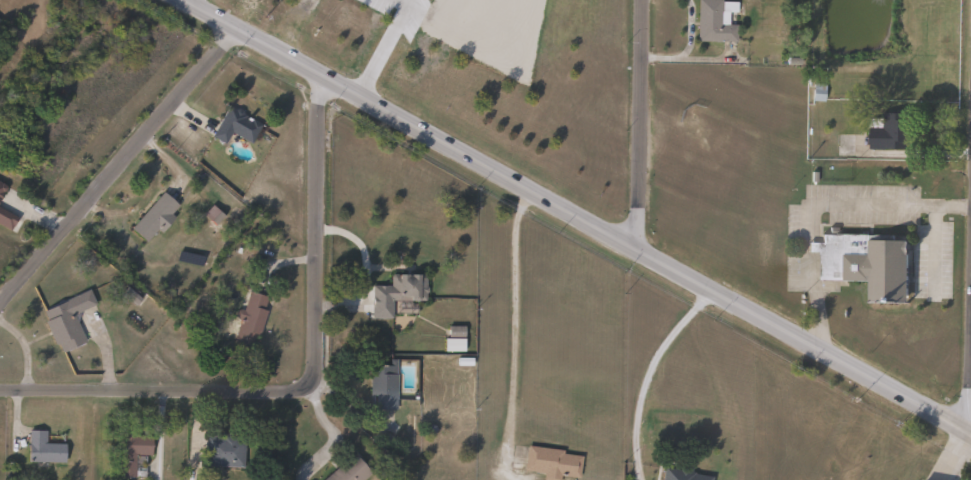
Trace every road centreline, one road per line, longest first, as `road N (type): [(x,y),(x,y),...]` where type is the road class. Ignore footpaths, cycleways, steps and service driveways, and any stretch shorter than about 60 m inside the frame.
road 1 (secondary): [(970,433),(187,0)]
road 2 (residential): [(237,27),(0,294)]
road 3 (residential): [(305,371),(277,382),(0,386)]
road 4 (residential): [(320,73),(305,371)]
road 5 (residential): [(640,249),(642,0)]

